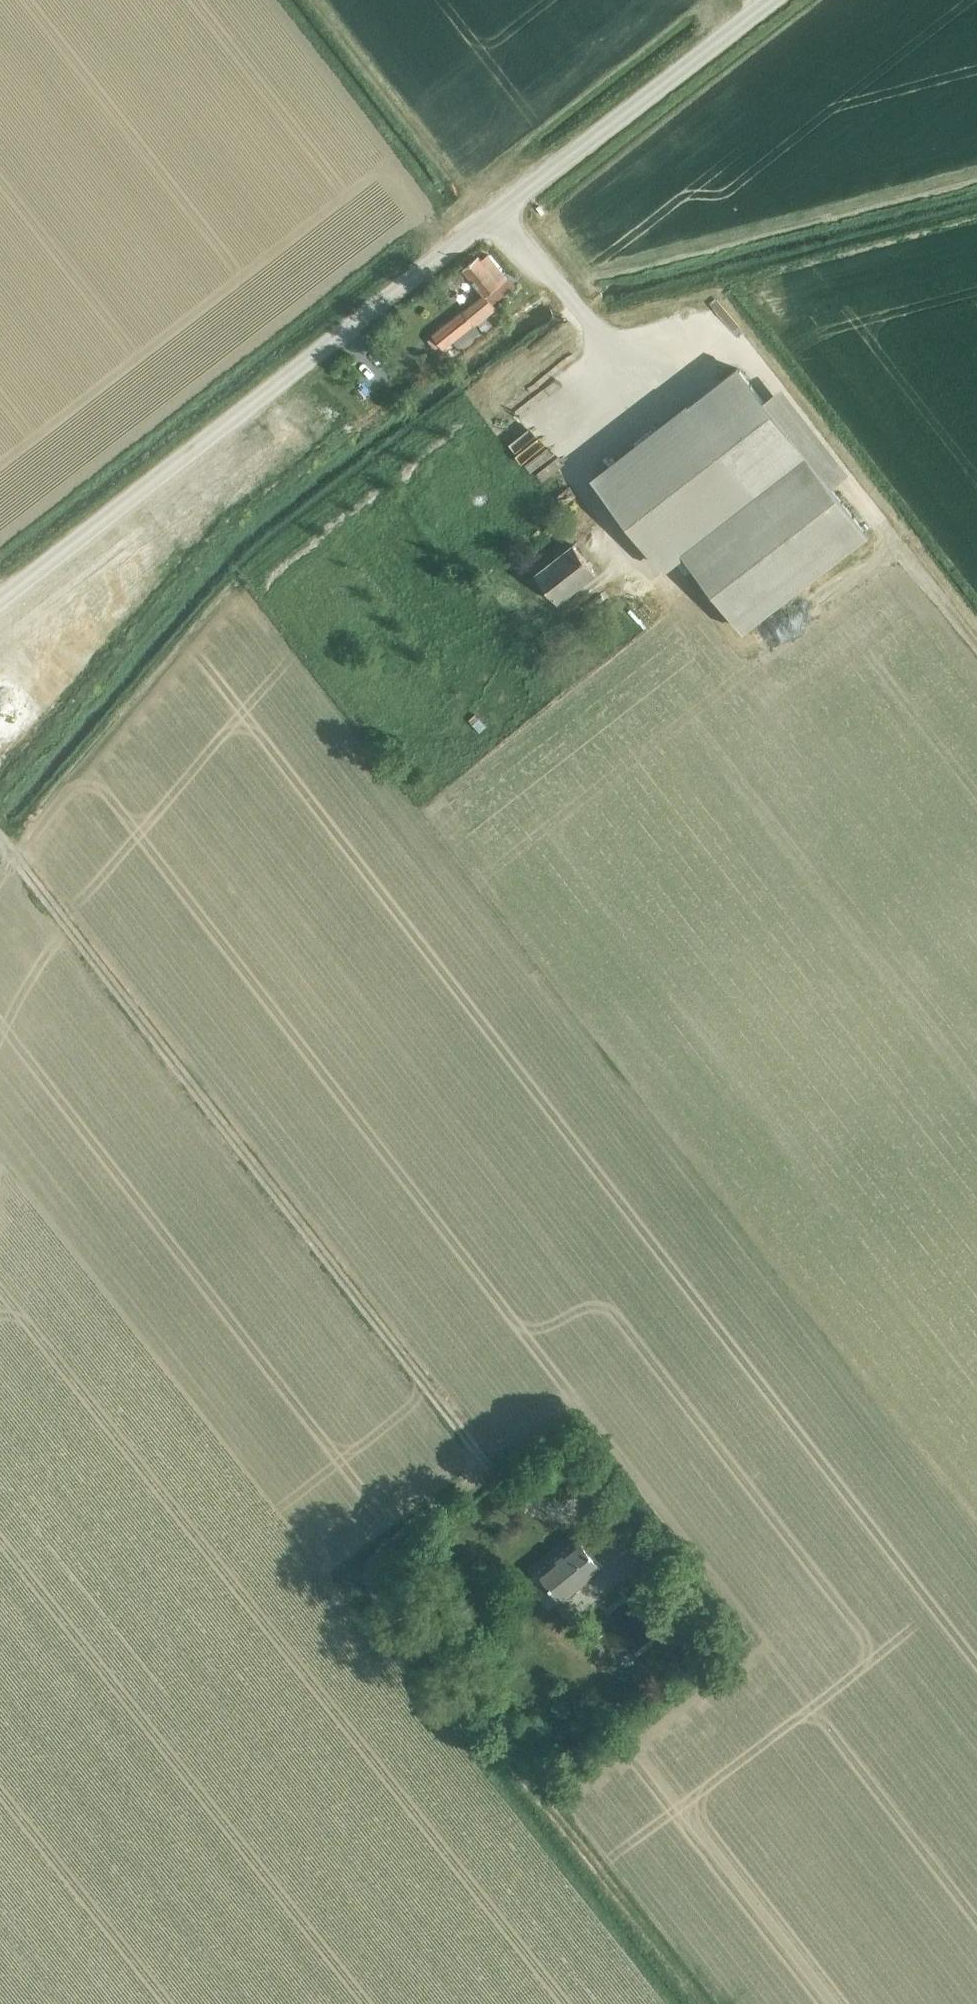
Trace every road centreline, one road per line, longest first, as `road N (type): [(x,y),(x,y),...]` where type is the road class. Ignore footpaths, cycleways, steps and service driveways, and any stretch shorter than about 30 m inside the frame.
road 1 (unclassified): [(0,598),(767,0)]
road 2 (track): [(976,655),(875,527)]

